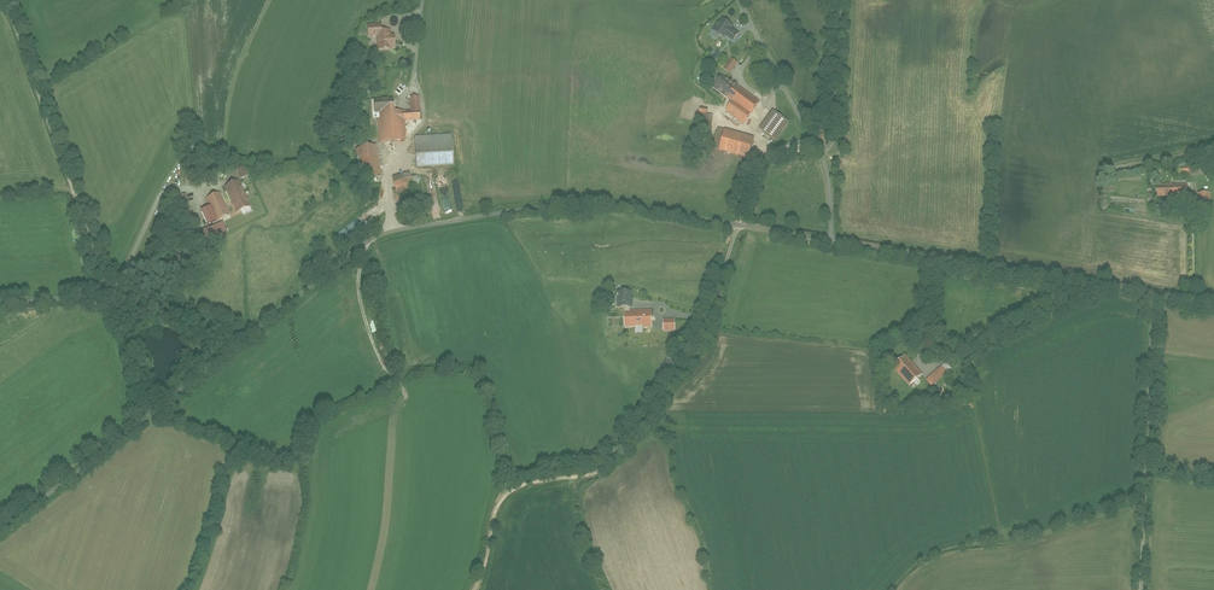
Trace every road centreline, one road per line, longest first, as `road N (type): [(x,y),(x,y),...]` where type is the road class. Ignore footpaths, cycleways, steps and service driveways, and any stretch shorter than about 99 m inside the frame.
road 1 (residential): [(741,225),(601,204),(432,222),(366,245),(240,340)]
road 2 (residential): [(1213,304),(832,240)]
road 3 (track): [(475,589),(497,503),(525,486),(597,471),(671,378)]
road 4 (residential): [(114,293),(6,0)]
road 5 (residential): [(240,340),(0,532)]
road 6 (residential): [(820,154),(739,0)]
road 7 (residential): [(741,225),(709,323),(671,378)]
road 8 (residential): [(842,0),(832,141),(820,154)]
road 9 (residential): [(114,293),(152,248),(174,194),(208,186)]
road 10 (residential): [(240,340),(114,293)]

